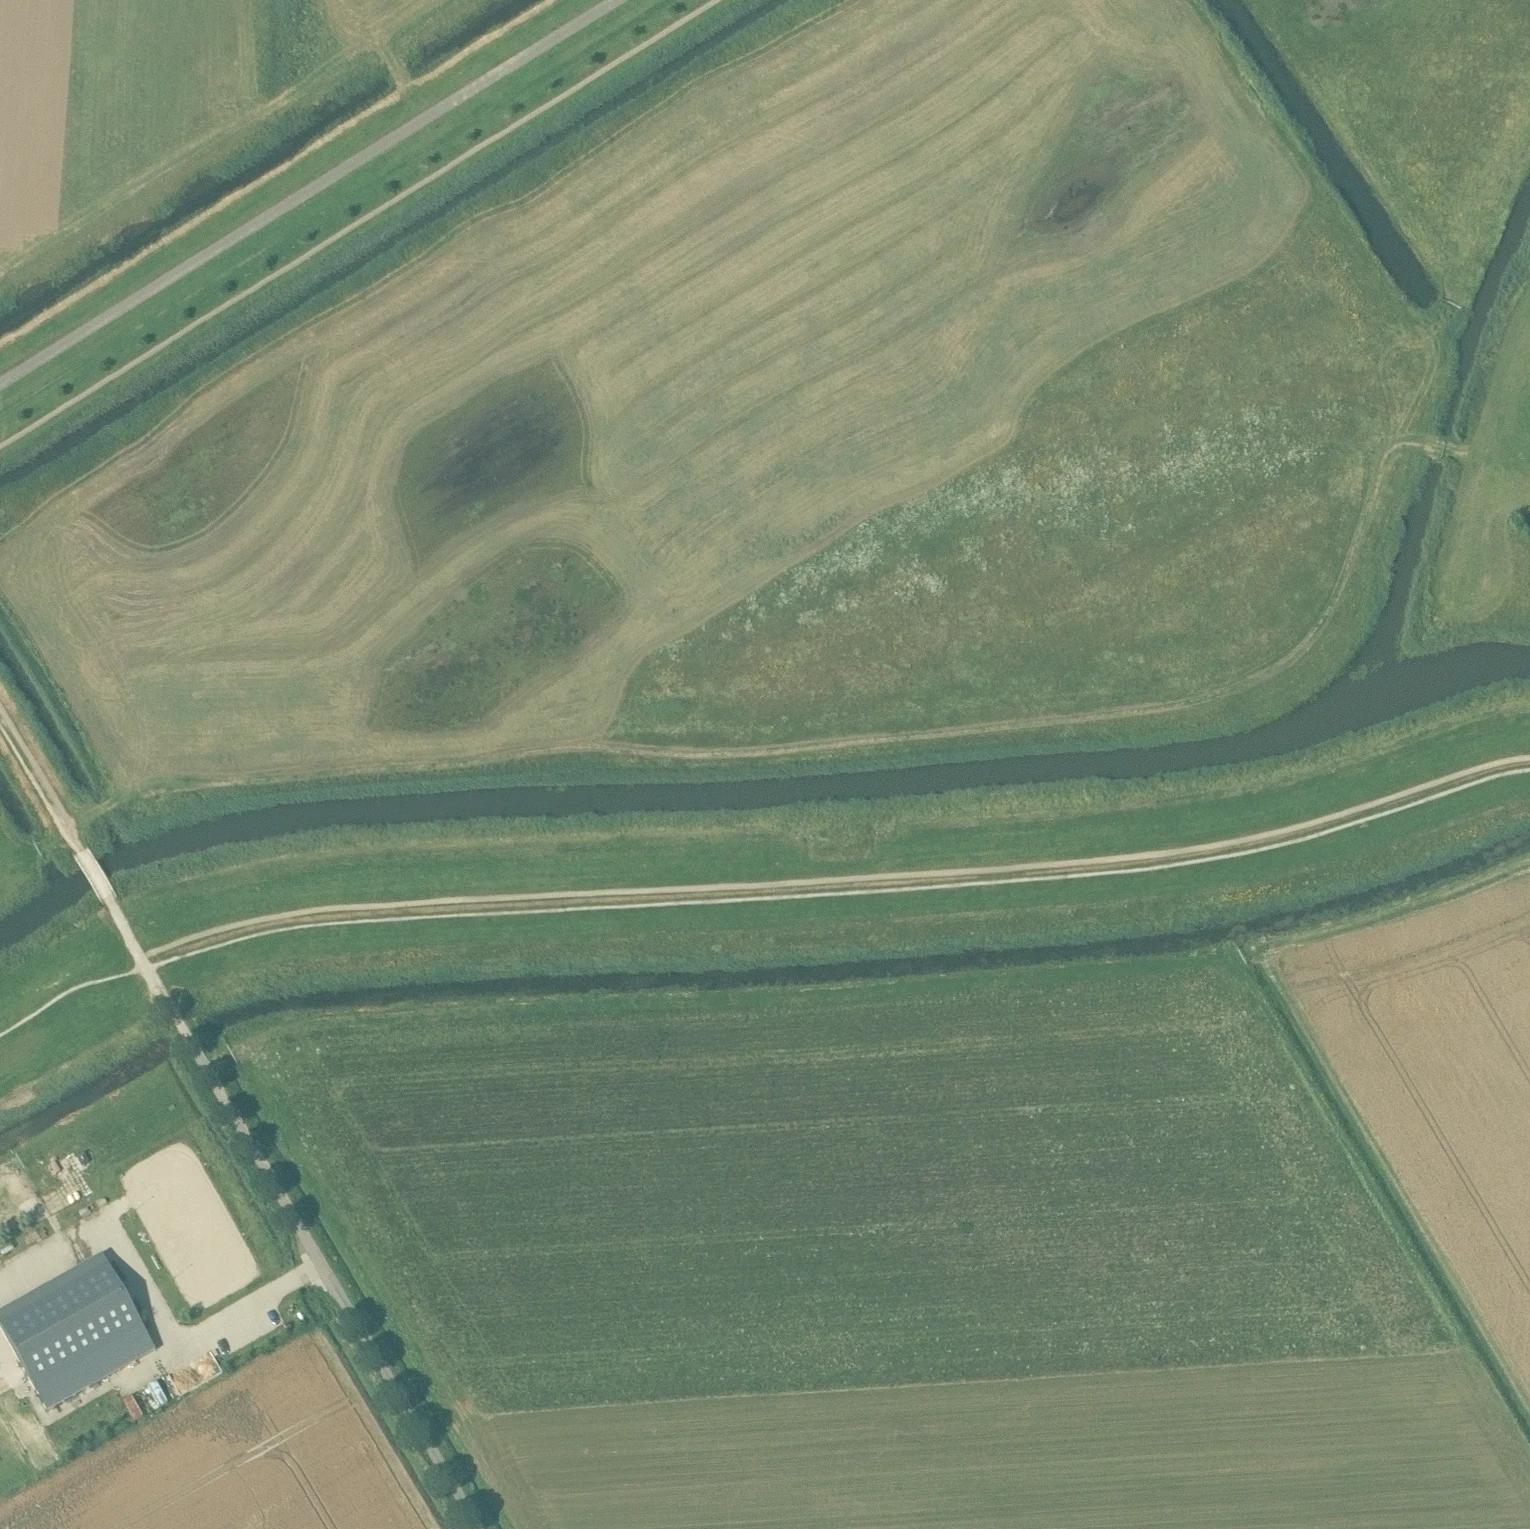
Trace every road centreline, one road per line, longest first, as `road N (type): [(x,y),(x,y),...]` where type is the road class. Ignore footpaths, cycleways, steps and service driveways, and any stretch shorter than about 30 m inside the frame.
road 1 (track): [(476,1528),(78,846)]

